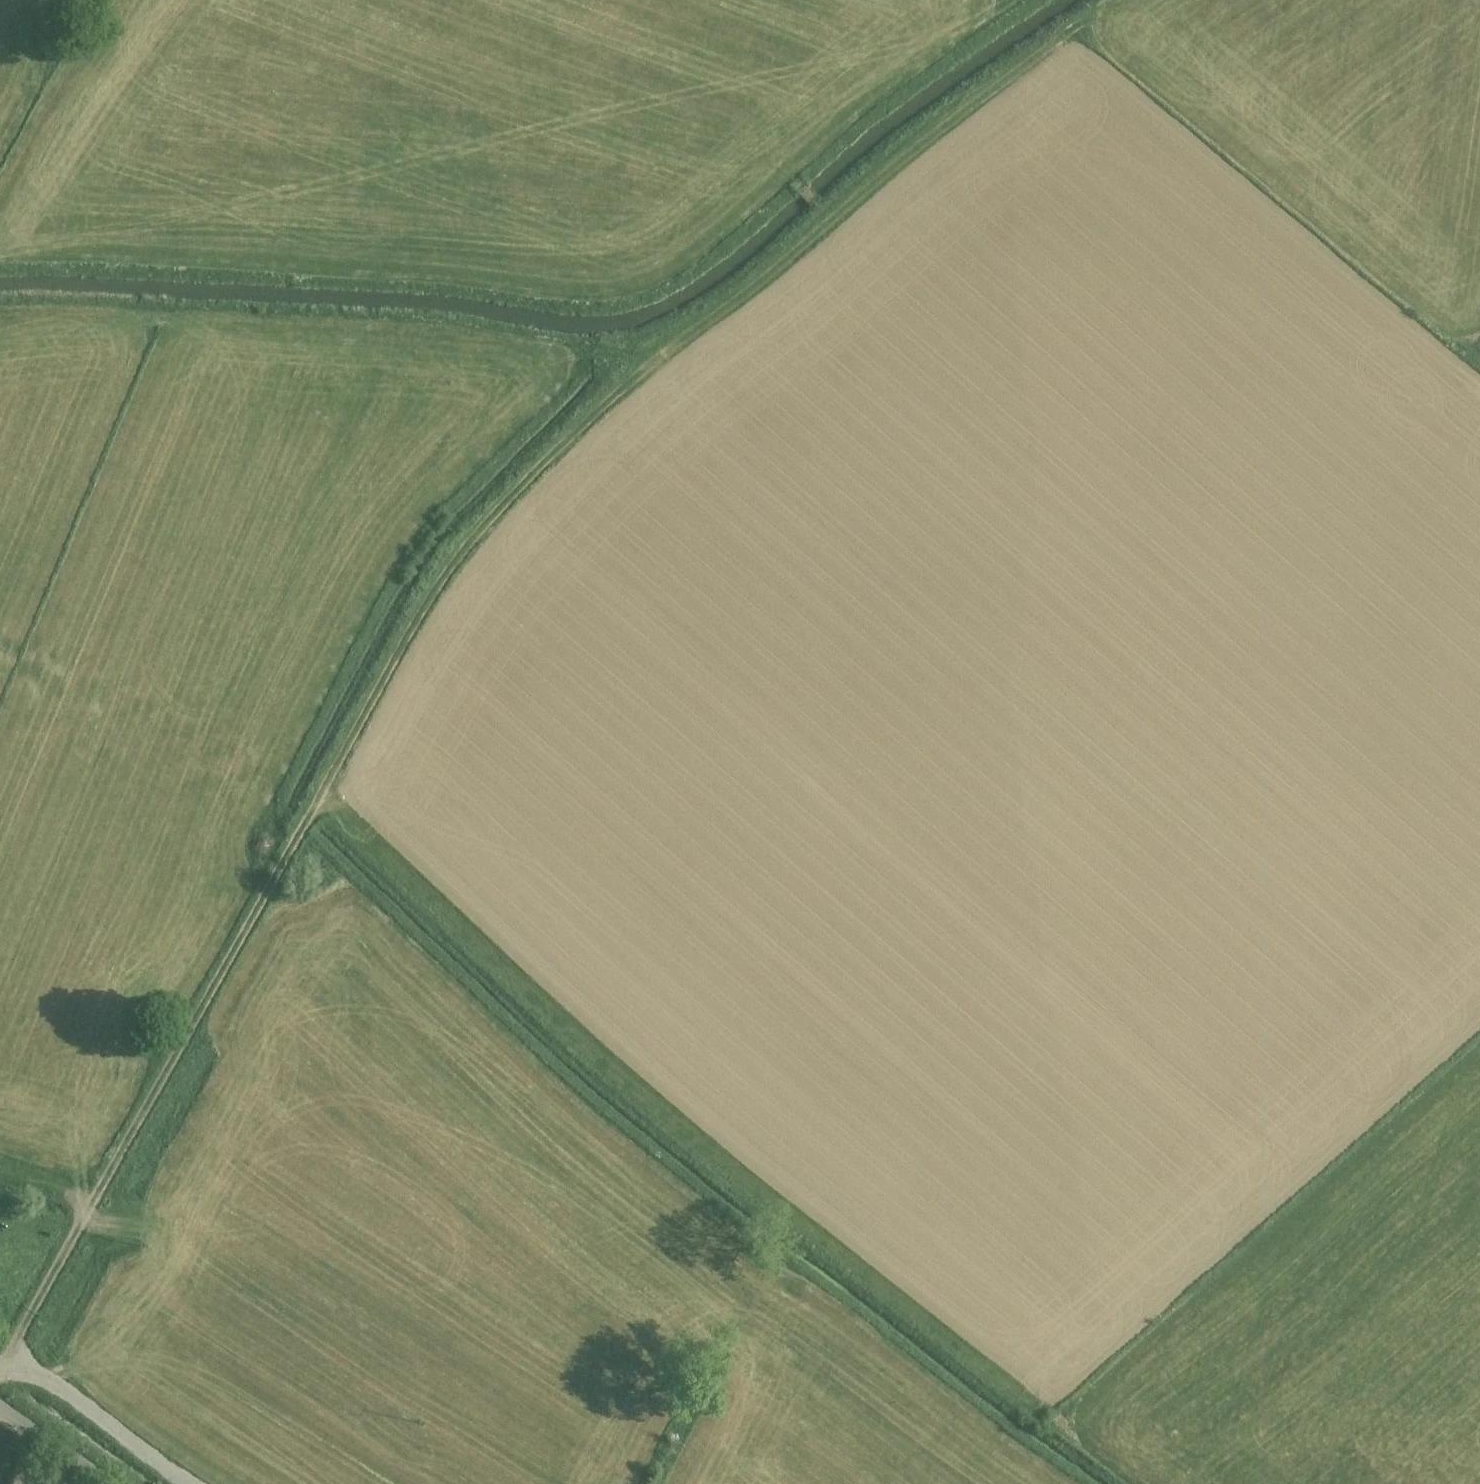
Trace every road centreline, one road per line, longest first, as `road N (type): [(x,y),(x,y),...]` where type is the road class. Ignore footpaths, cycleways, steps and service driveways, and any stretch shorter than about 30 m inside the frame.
road 1 (residential): [(113,1483),(0,1406)]

